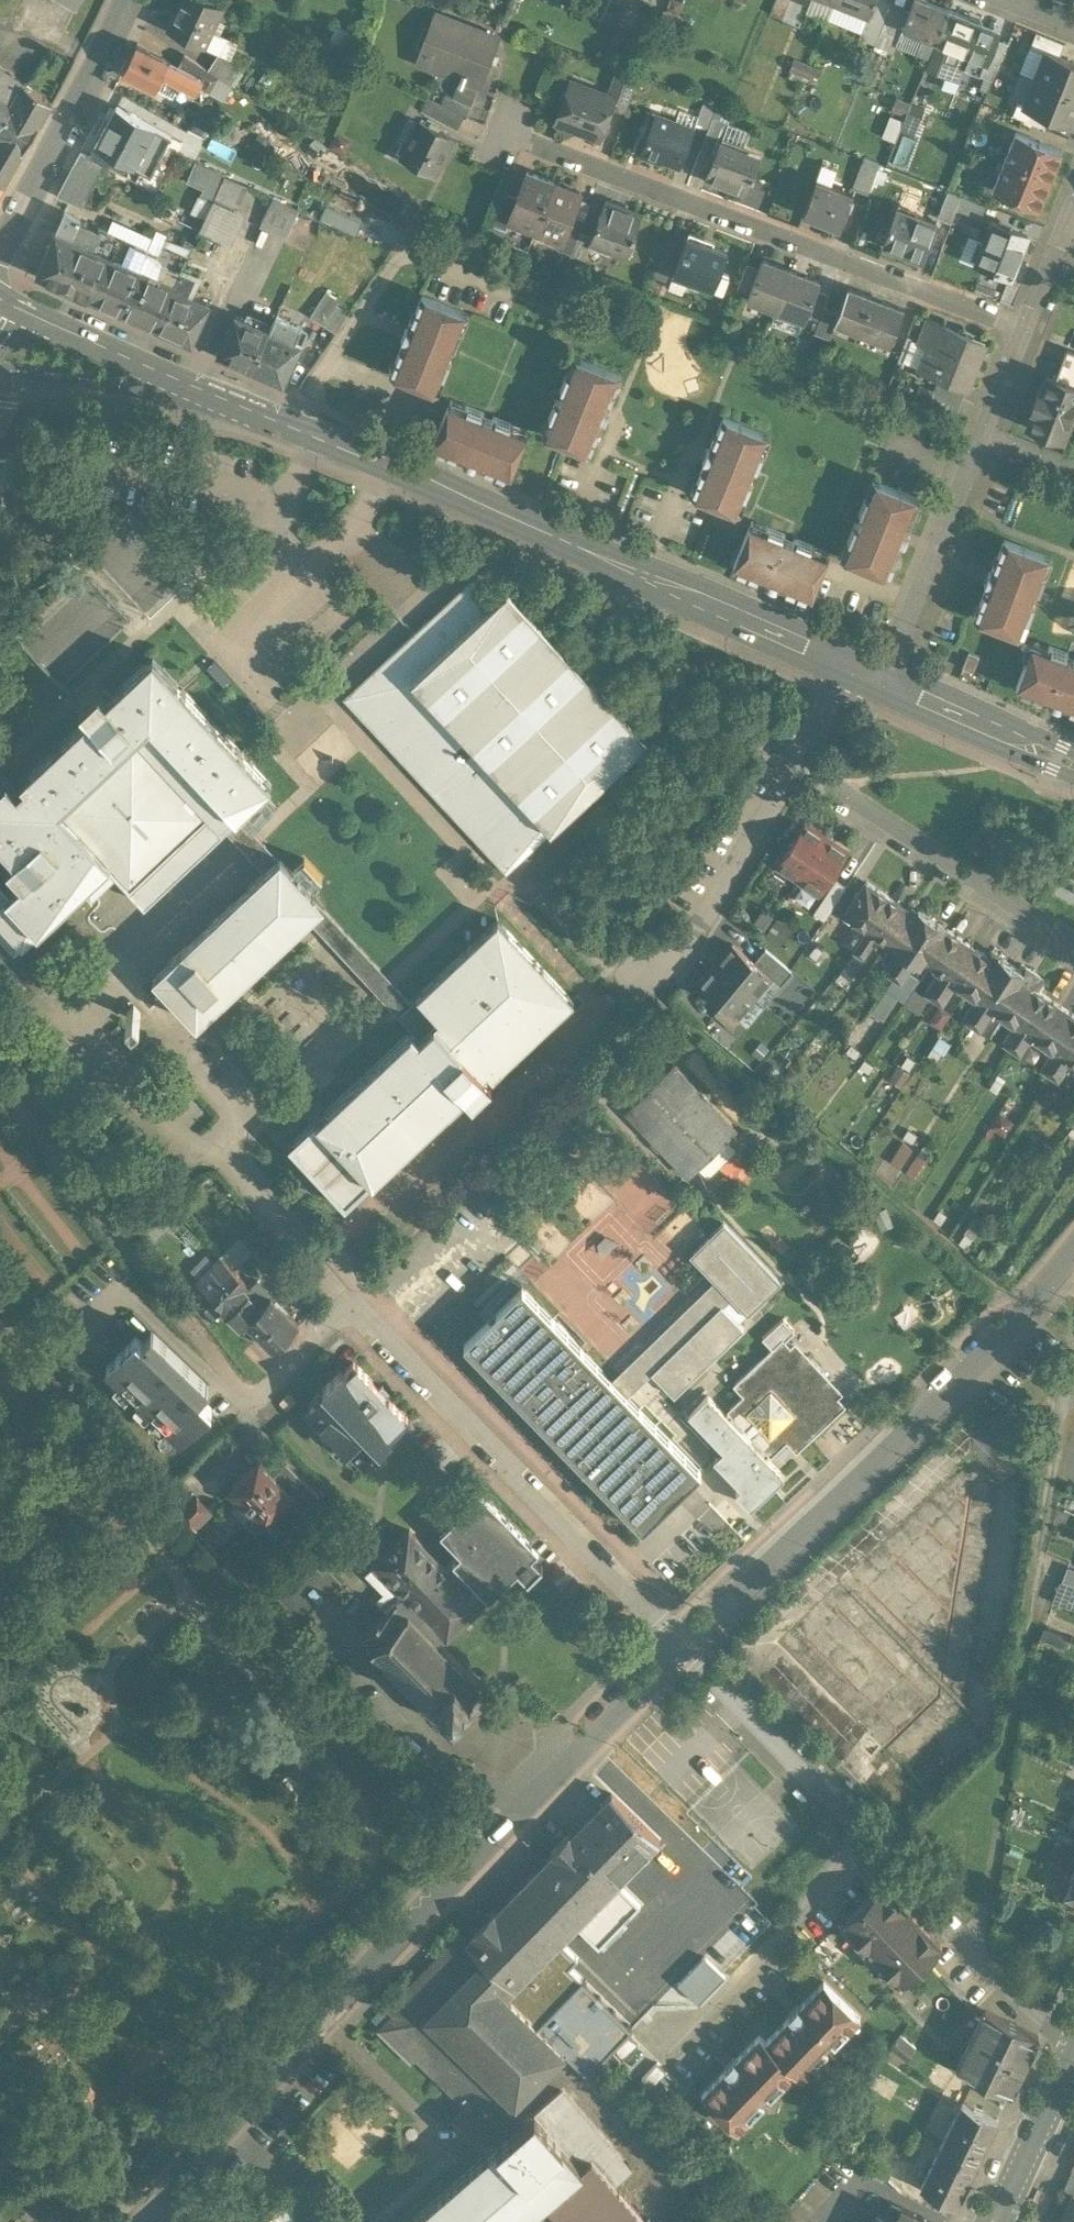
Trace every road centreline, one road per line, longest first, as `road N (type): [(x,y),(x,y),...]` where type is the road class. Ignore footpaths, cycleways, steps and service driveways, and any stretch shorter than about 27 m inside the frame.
road 1 (residential): [(856,670),(12,306)]
road 2 (residential): [(687,1648),(512,1822),(143,2221)]
road 3 (residential): [(687,1648),(918,1883),(1072,2056)]
road 4 (residential): [(505,132),(1028,332)]
road 5 (residential): [(1073,1245),(1032,1300),(687,1648)]
road 6 (residential): [(353,1304),(687,1648)]
road 7 (residential): [(800,765),(1073,940)]
road 8 (residential): [(0,252),(129,0)]
road 9 (residential): [(885,681),(988,435)]
road 10 (residential): [(800,765),(692,934),(652,964)]
road 11 (residential): [(1073,765),(885,681)]
road 12 (secondary): [(993,2221),(1072,2056)]

